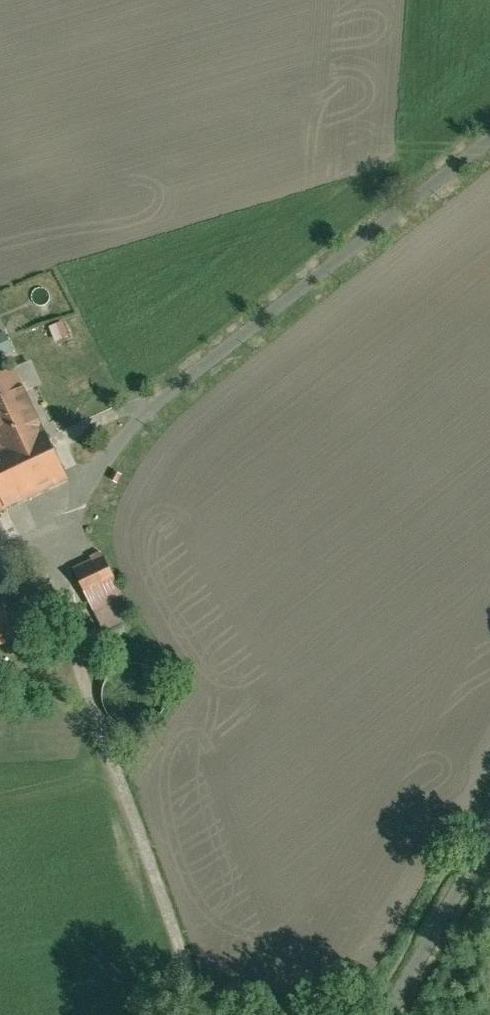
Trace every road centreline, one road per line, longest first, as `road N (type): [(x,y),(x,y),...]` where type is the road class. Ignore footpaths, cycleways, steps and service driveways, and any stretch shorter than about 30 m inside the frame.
road 1 (unclassified): [(393,1014),(489,840)]

